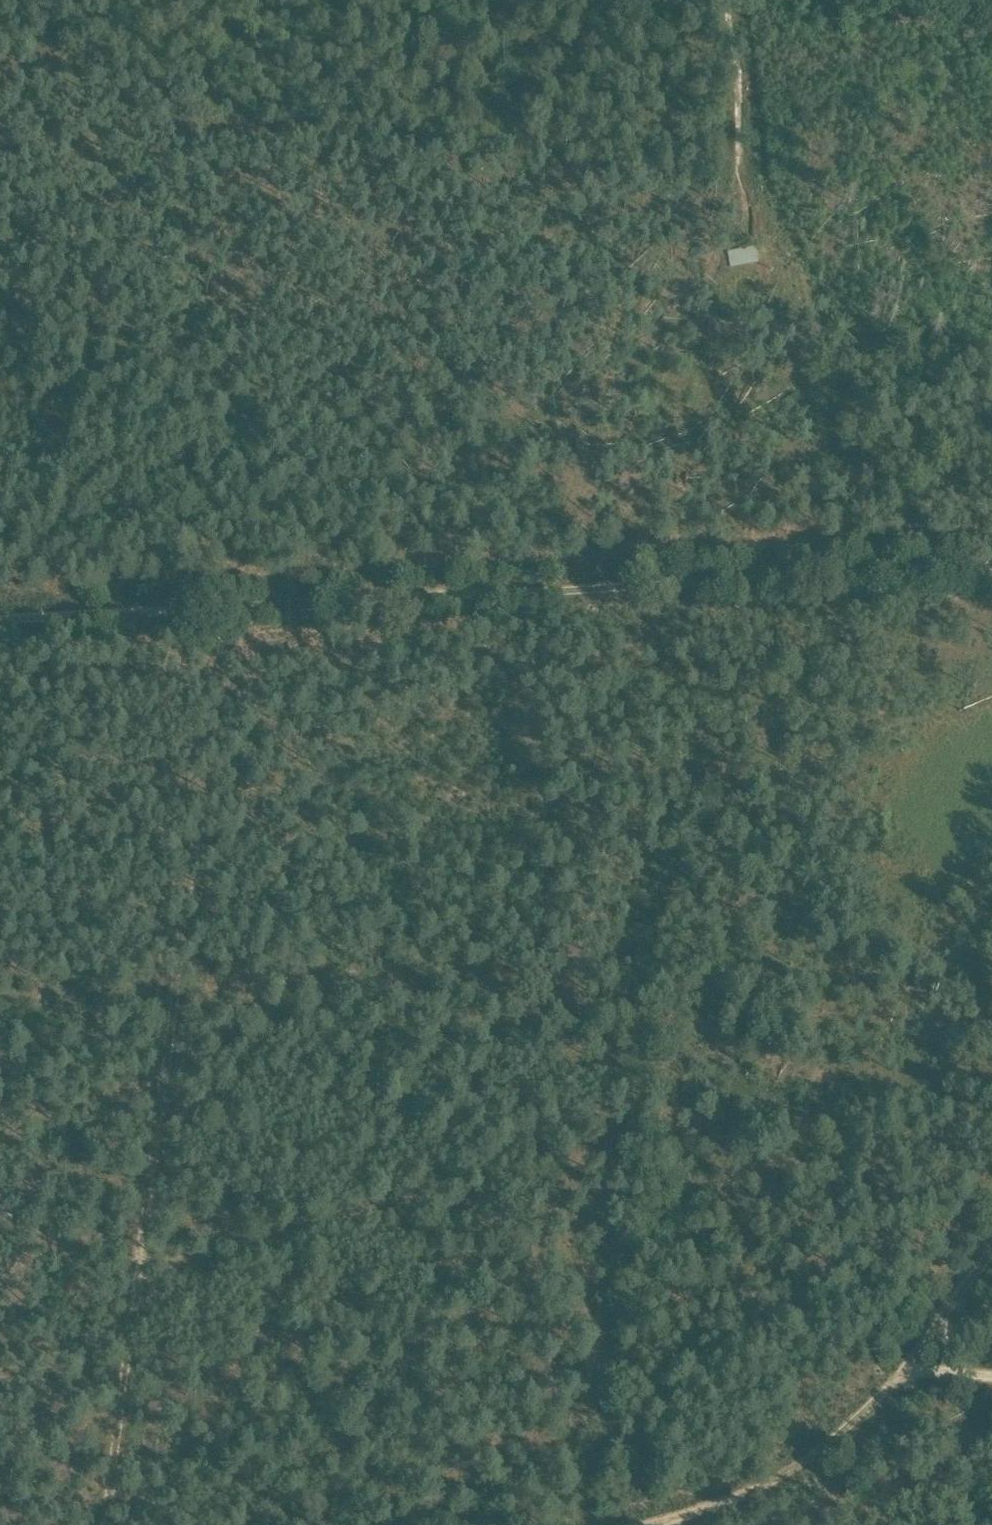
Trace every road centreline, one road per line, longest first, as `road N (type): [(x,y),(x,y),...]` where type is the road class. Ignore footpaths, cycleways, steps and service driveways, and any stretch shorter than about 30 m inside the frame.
road 1 (track): [(219,610),(100,1524)]
road 2 (track): [(991,1375),(919,1359),(862,1422),(770,1488),(669,1524)]

